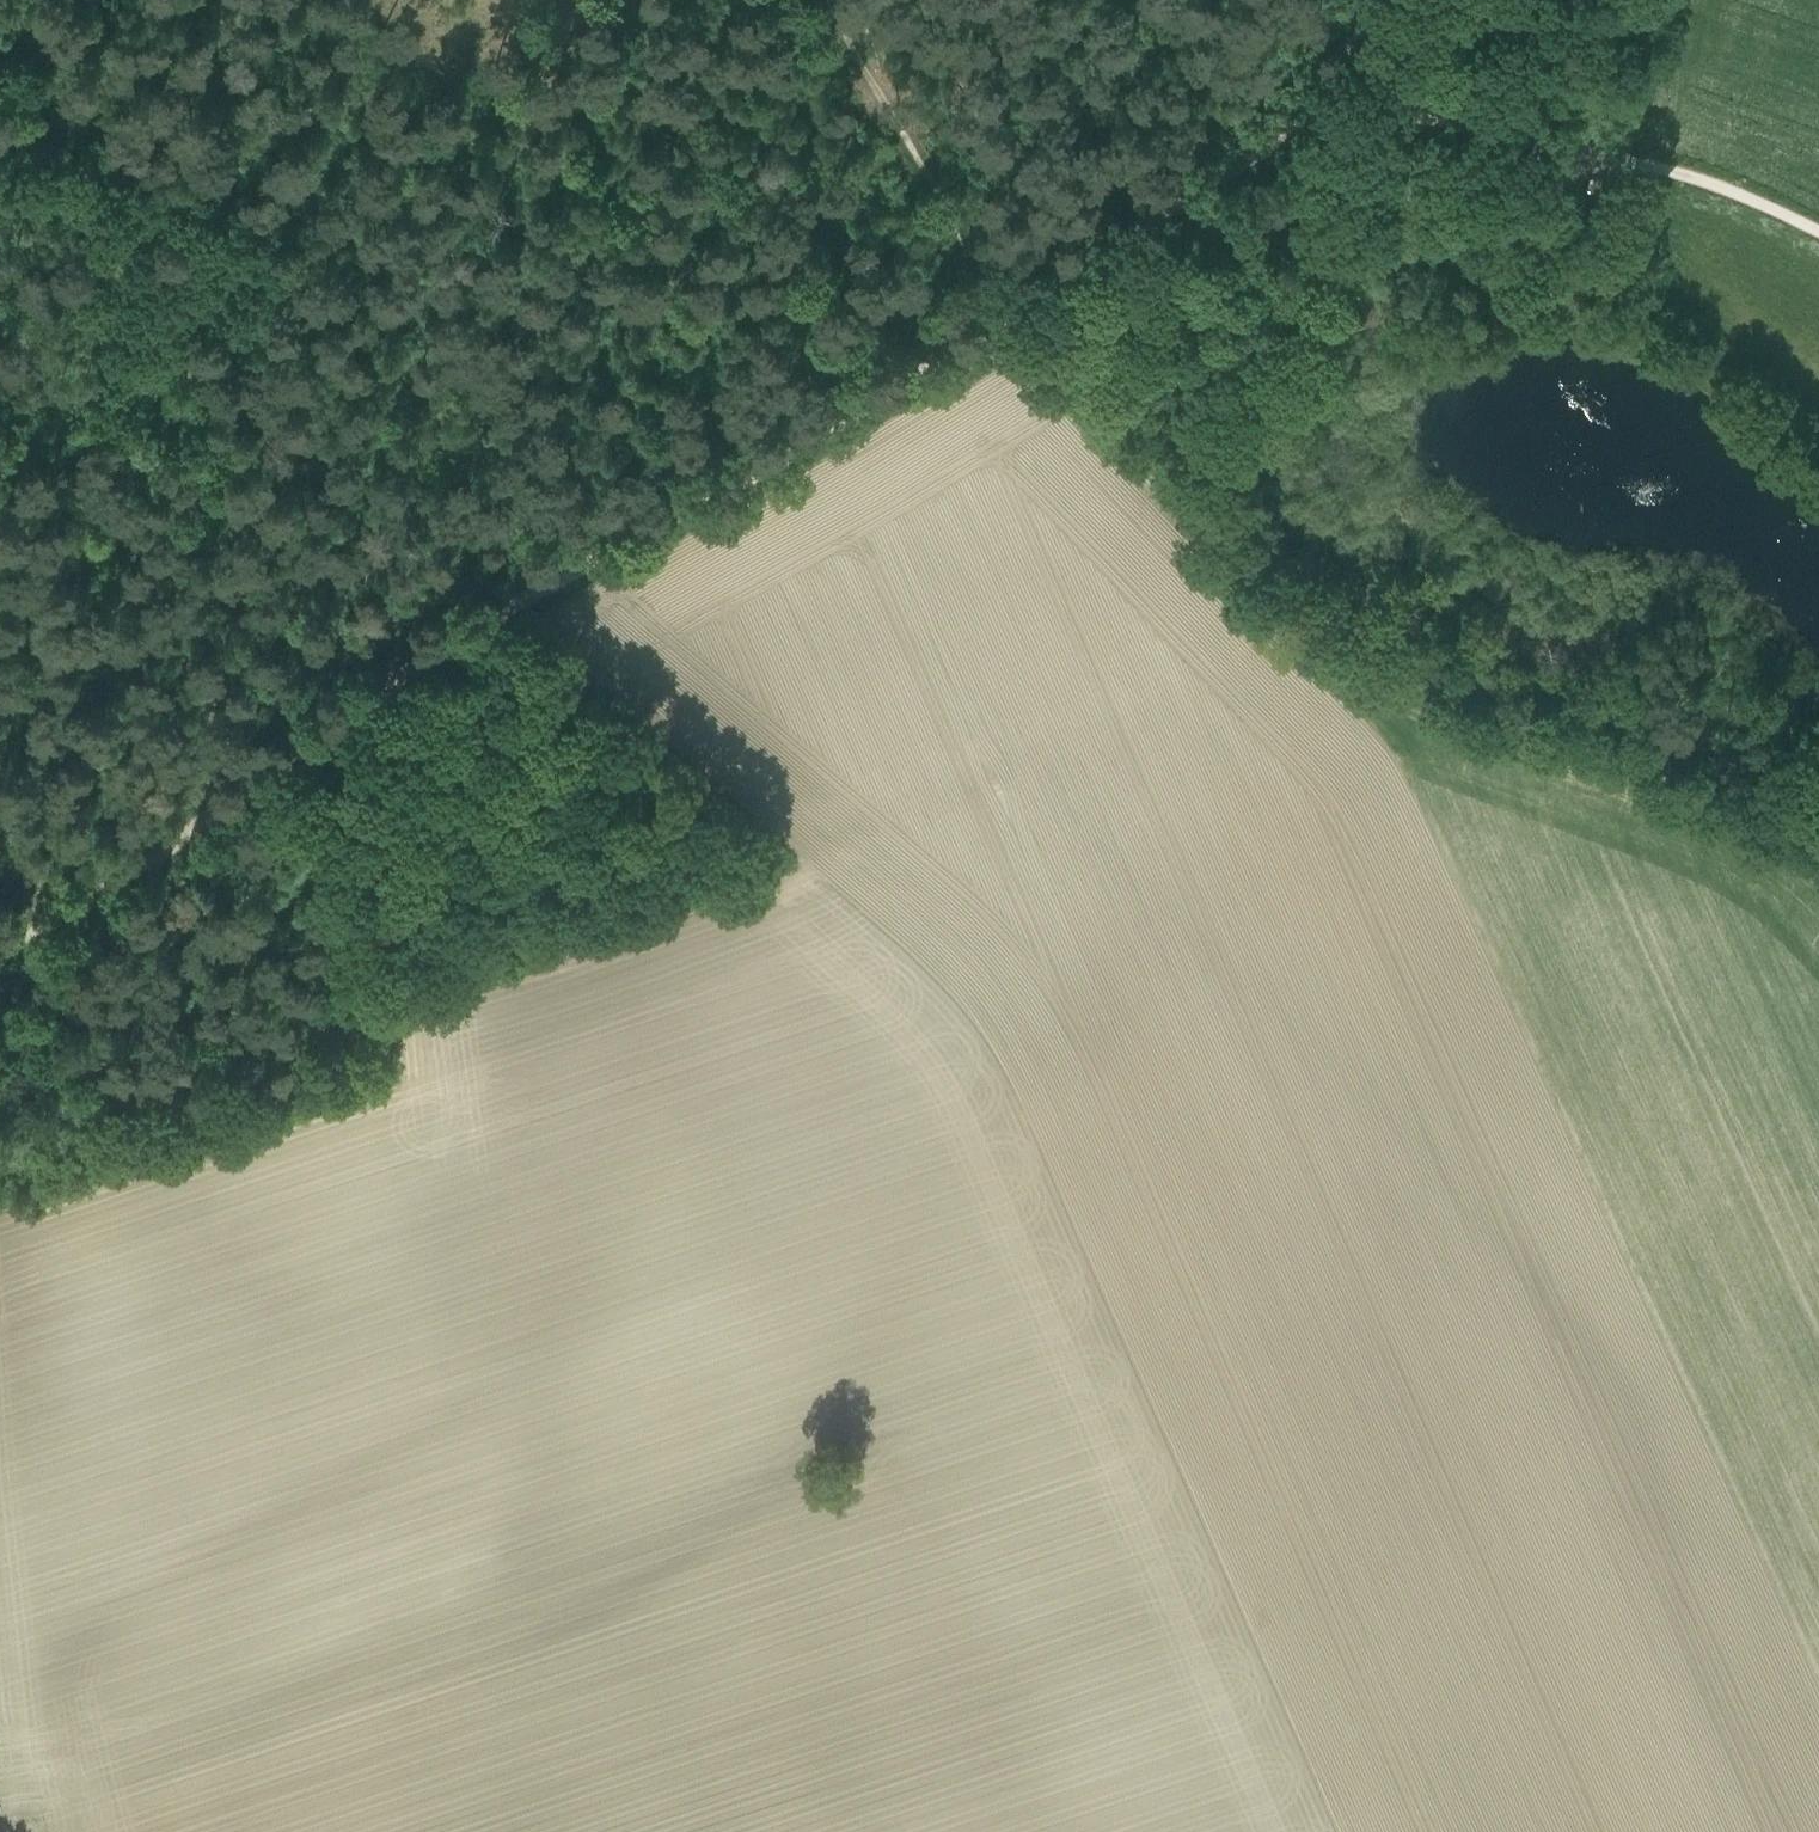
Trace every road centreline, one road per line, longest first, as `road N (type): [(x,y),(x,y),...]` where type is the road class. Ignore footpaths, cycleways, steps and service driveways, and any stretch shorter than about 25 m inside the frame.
road 1 (track): [(1005,315),(793,454),(527,600),(124,881),(0,945)]
road 2 (track): [(1307,115),(1378,112),(1605,156),(1691,176),(1818,233)]
road 3 (track): [(1303,642),(1005,315)]
road 4 (track): [(822,0),(1005,315)]
road 5 (track): [(1005,315),(1233,171),(1307,115)]
road 6 (track): [(1307,115),(1374,0)]

